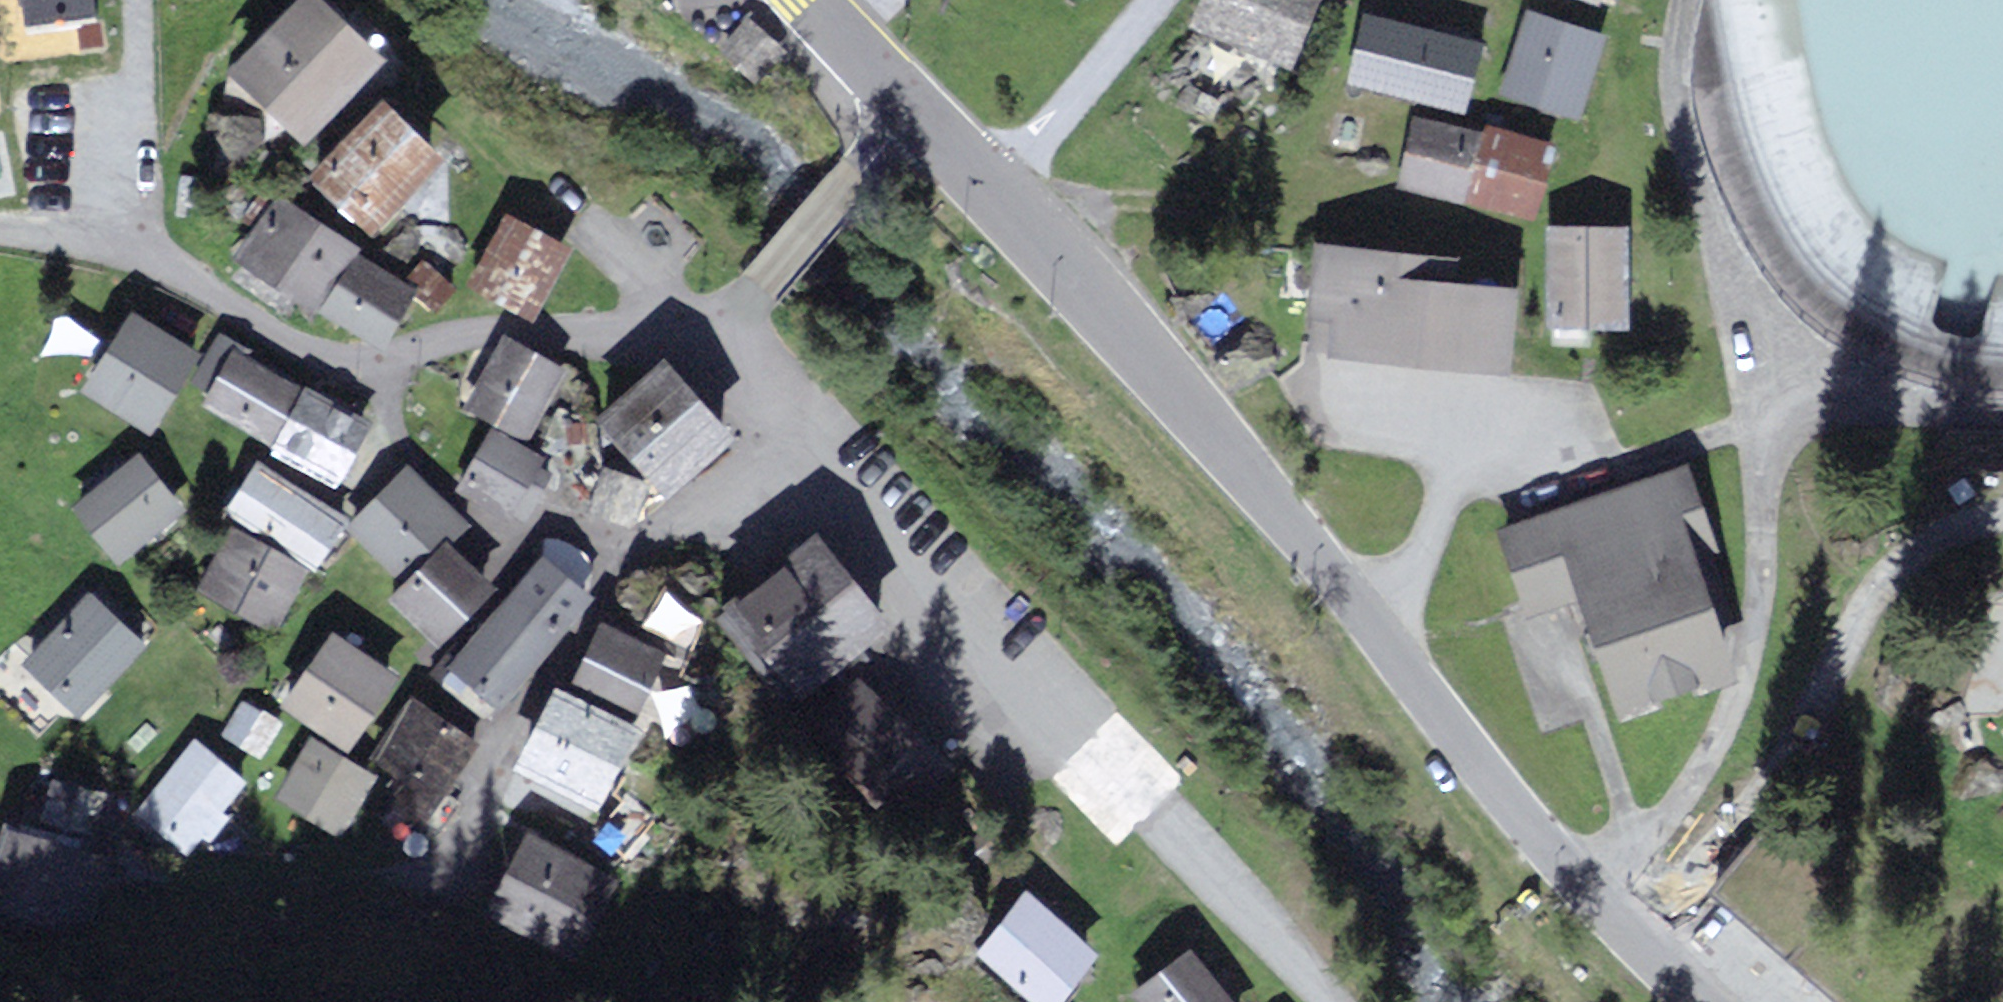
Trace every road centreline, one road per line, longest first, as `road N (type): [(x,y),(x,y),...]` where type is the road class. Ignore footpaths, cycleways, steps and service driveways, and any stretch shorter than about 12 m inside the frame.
road 1 (tertiary): [(904,114),(1592,893)]
road 2 (residential): [(1592,893),(1730,735),(1782,549),(1781,416),(1697,220),(1663,105),(1656,68),(1666,0)]
road 3 (residential): [(719,336),(1325,1001)]
road 4 (residential): [(0,230),(131,252),(336,367),(517,332),(719,336)]
road 5 (residential): [(1636,937),(1752,798),(1870,613),(1950,535),(2002,520)]
road 6 (residential): [(904,114),(719,336)]
road 7 (tertiary): [(800,0),(904,114)]

